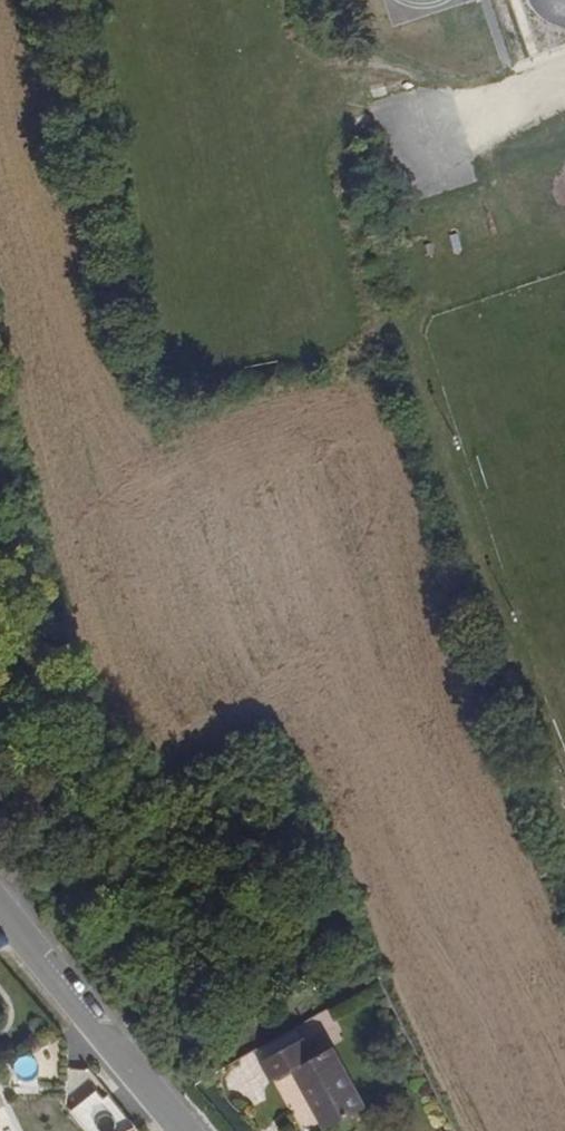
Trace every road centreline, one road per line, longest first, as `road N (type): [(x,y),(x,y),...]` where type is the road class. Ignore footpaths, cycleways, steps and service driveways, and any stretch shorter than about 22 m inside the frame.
road 1 (tertiary): [(186,1130),(0,904)]

